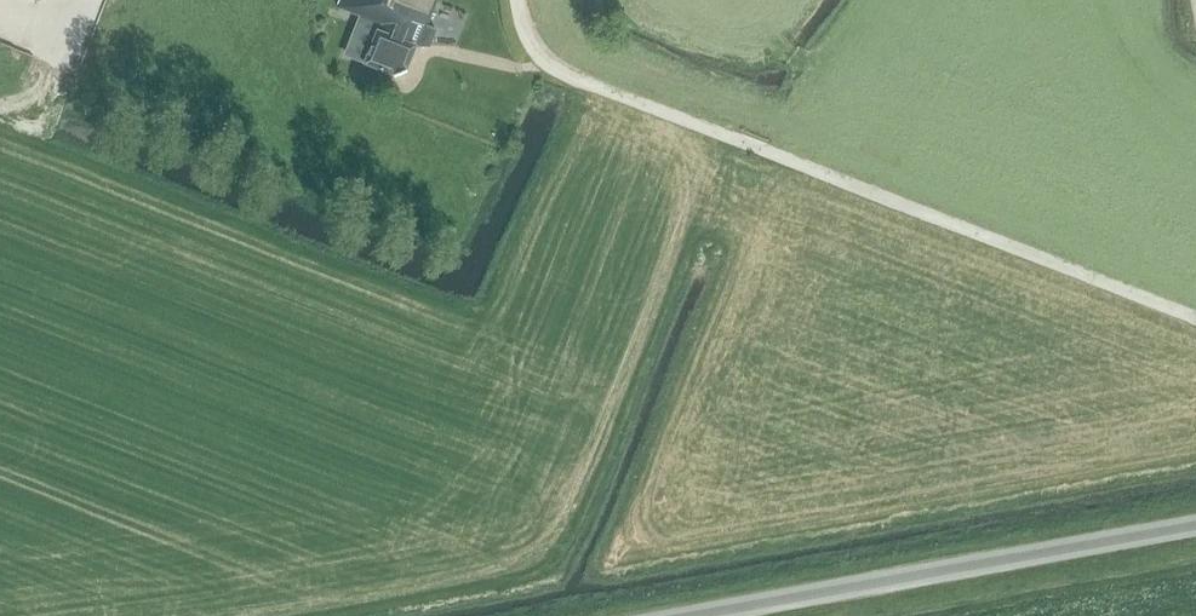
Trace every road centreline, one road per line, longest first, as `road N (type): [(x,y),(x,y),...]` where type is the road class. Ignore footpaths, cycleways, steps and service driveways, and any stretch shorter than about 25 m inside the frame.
road 1 (tertiary): [(679,615),(1195,525)]

